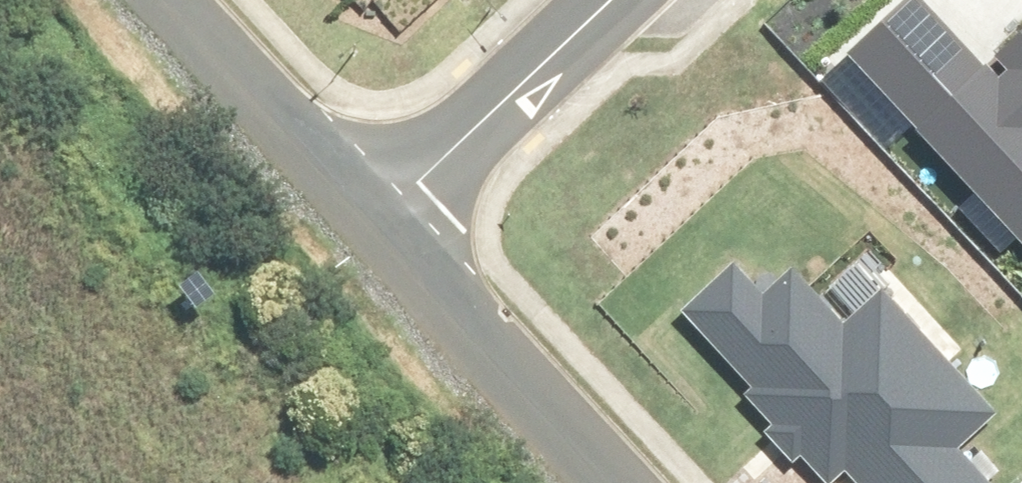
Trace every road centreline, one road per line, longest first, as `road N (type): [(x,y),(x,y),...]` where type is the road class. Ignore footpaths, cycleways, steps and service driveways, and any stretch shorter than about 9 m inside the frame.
road 1 (tertiary): [(371,230),(603,482)]
road 2 (residential): [(614,0),(371,230)]
road 3 (tertiary): [(153,0),(371,230)]

